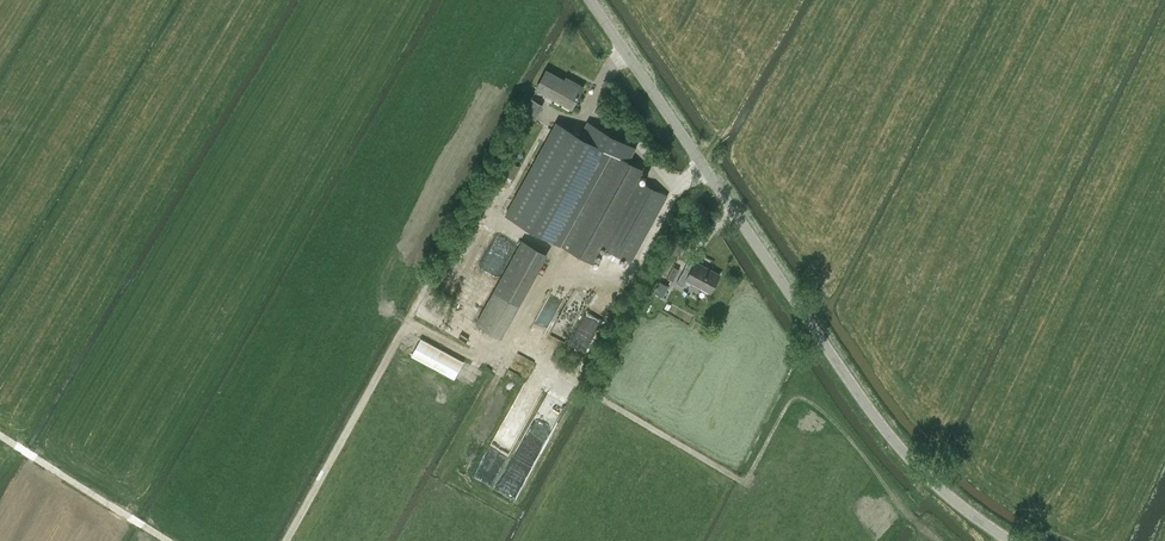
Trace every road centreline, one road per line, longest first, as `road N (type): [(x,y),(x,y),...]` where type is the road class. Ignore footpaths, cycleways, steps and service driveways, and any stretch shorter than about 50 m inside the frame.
road 1 (unclassified): [(1013,540),(935,485),(887,432),(588,0)]
road 2 (track): [(286,540),(405,322),(499,371),(553,270),(617,290),(701,167)]
road 3 (track): [(158,540),(0,438)]

